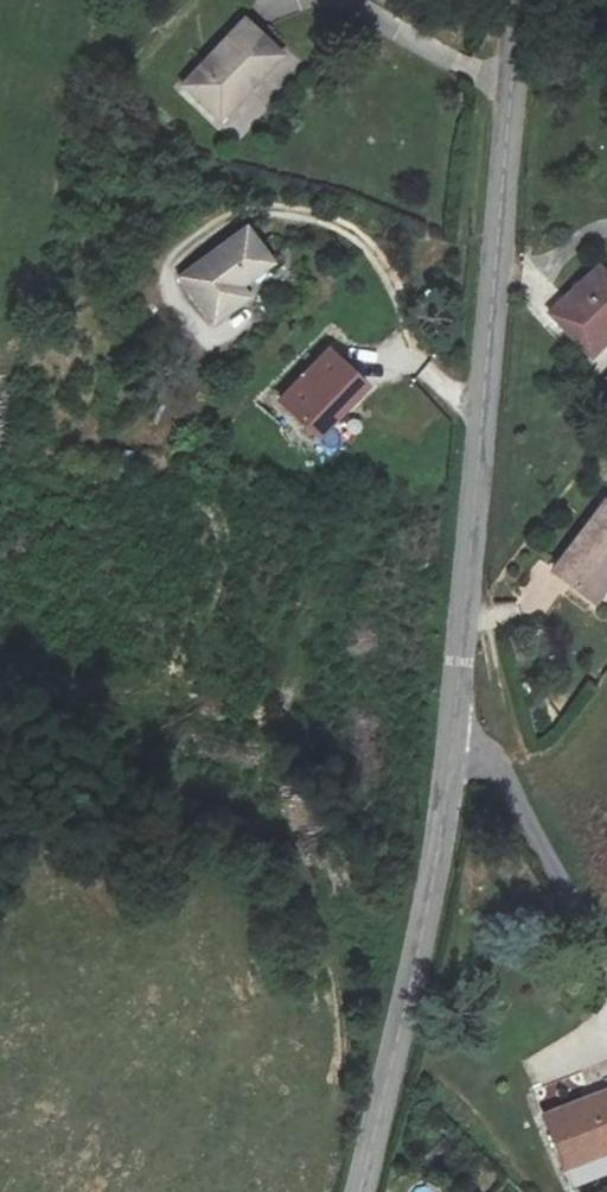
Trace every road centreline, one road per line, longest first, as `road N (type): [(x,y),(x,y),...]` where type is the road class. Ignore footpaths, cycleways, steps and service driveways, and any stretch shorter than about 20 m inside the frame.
road 1 (unclassified): [(453,743),(519,0)]
road 2 (unclassified): [(360,1191),(421,939),(453,743)]
road 3 (unclassified): [(606,960),(497,764),(453,743)]

